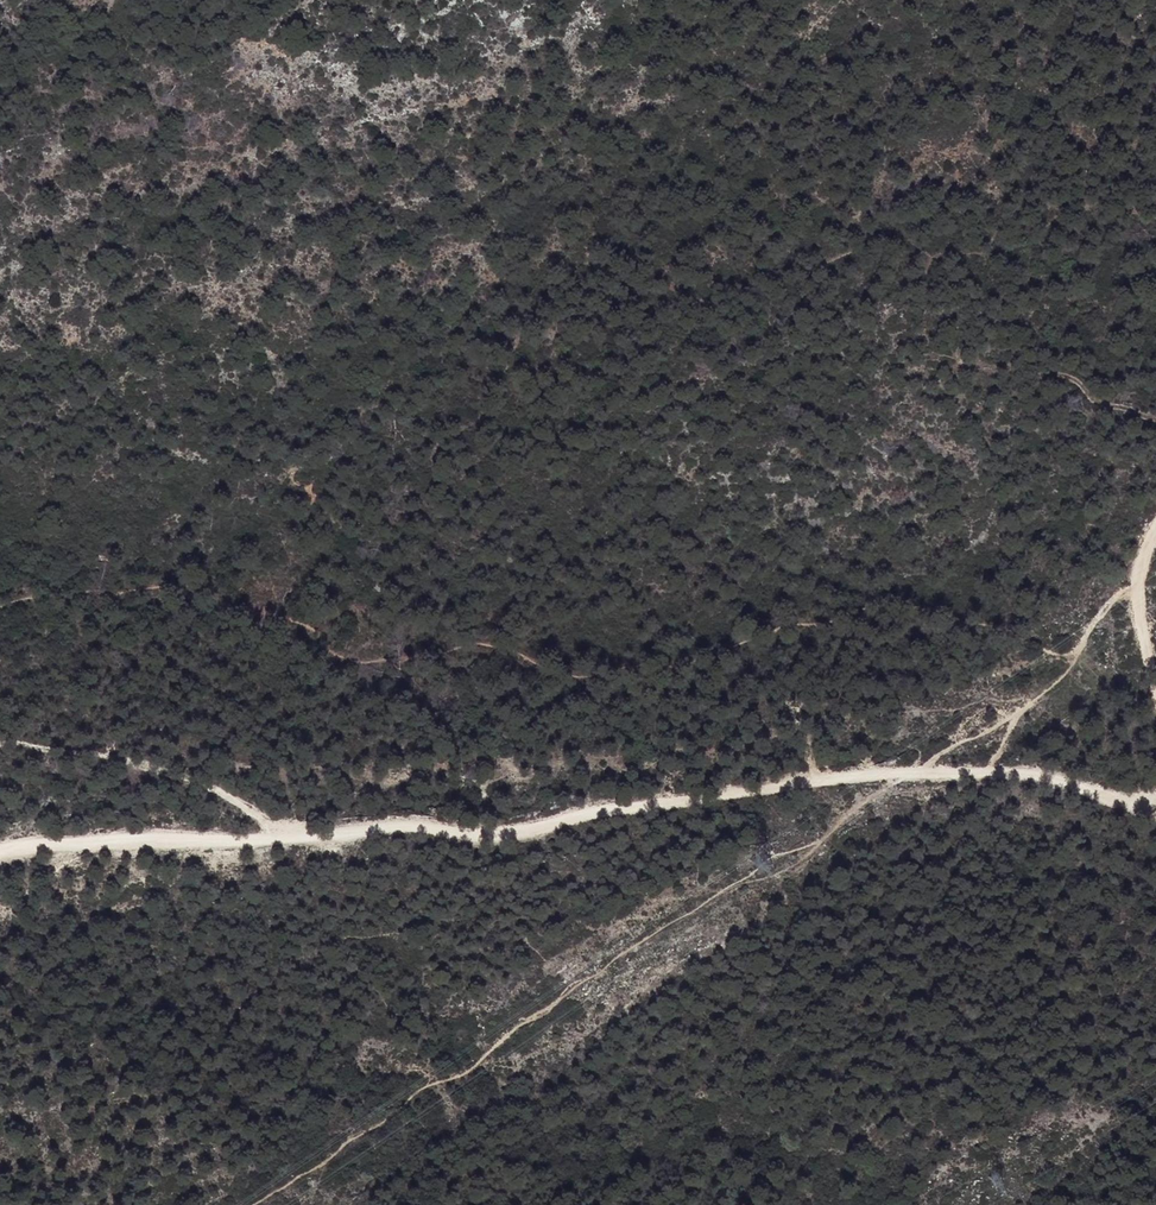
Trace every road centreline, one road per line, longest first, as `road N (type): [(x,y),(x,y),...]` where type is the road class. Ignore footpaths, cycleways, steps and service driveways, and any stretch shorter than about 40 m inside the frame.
road 1 (track): [(1155,793),(1133,798),(1037,774),(852,776),(614,809),(491,837),(417,825),(0,853)]
road 2 (track): [(0,745),(167,771),(214,790),(287,837)]
road 3 (track): [(1155,533),(1139,589),(1155,678)]

